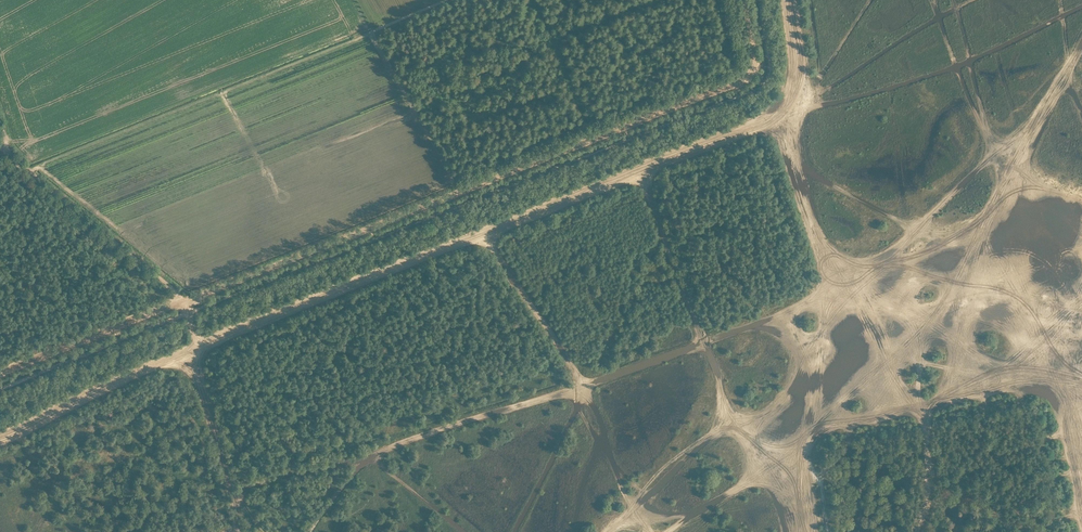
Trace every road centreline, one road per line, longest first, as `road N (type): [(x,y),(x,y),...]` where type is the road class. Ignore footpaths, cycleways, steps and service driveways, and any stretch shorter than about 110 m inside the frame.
road 1 (track): [(240,531),(192,348),(798,113),(958,67),(1081,7)]
road 2 (track): [(1081,390),(1025,381),(964,347),(869,315),(821,311),(403,440),(365,460),(229,489)]
road 3 (track): [(0,372),(745,78),(753,67)]
road 4 (track): [(795,47),(797,163),(843,312),(979,245),(1081,47)]
road 5 (track): [(187,313),(162,280),(0,148)]
road 6 (track): [(0,438),(192,348),(187,313)]
road 7 (track): [(879,294),(942,203),(1044,116)]
road 8 (track): [(931,0),(982,129),(1016,167)]
road 9 (track): [(643,173),(705,346)]
road 10 (track): [(484,236),(584,386)]
road 11 (track): [(797,163),(902,222),(923,225)]

